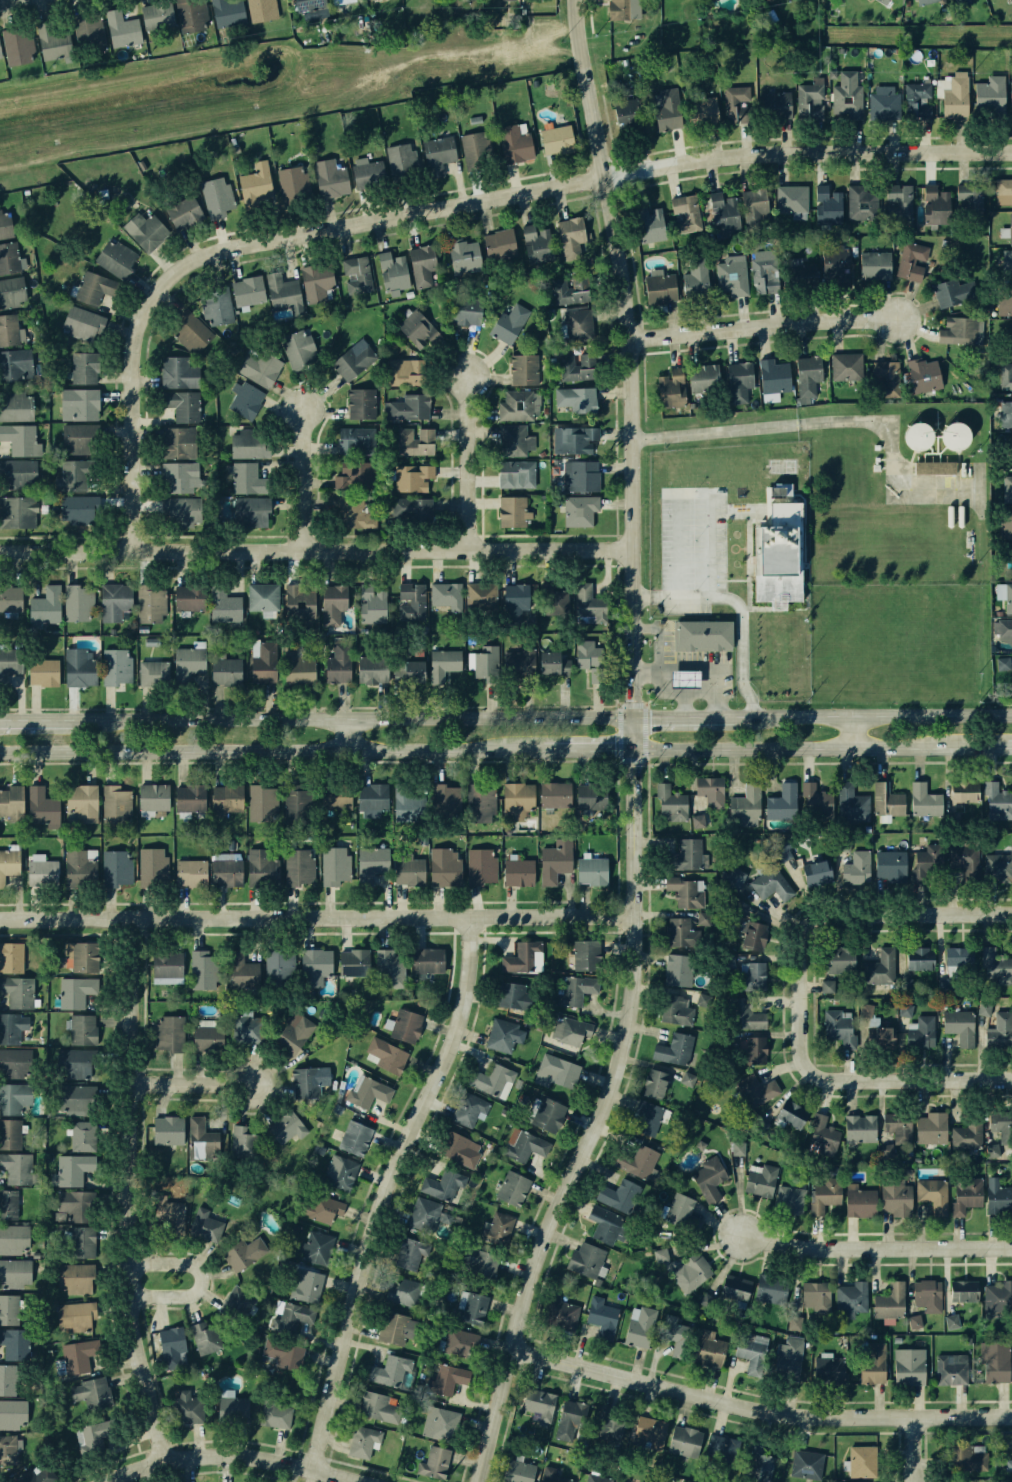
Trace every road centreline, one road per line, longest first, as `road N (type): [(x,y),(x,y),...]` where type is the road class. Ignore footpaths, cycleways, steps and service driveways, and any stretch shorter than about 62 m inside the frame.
road 1 (residential): [(574,0),(631,391),(640,967),(622,1067),(539,1269),(485,1481)]
road 2 (residential): [(170,277),(195,259),(247,245),(665,166),(799,152),(1011,153)]
road 3 (residential): [(0,916),(641,914)]
road 4 (residential): [(0,554),(632,549)]
road 5 (secondary): [(635,721),(22,724)]
road 6 (residential): [(316,1469),(374,1227),(467,1004),(473,914)]
road 7 (residential): [(169,1461),(136,1298),(138,916)]
road 8 (secondary): [(0,748),(538,752)]
road 9 (residential): [(518,1349),(812,1416),(1011,1414)]
road 10 (residential): [(1011,1078),(832,1080),(801,1060),(797,942),(806,922),(858,913)]
road 11 (secondary): [(632,755),(1007,749)]
road 12 (residential): [(130,552),(134,337),(170,277)]
road 13 (secondary): [(1011,719),(728,721)]
road 14 (residential): [(1011,1246),(830,1247),(739,1236)]
road 15 (residential): [(627,339),(893,321)]
road 16 (residential): [(365,1481),(273,1459),(169,1461)]
road 17 (residential): [(467,551),(465,377)]
road 18 (residential): [(858,913),(1011,913)]
road 19 (residential): [(136,1298),(188,1298),(198,1277),(183,1263),(136,1262)]
road 20 (residential): [(135,1083),(277,1084)]
road 21 (residential): [(302,551),(305,412)]

